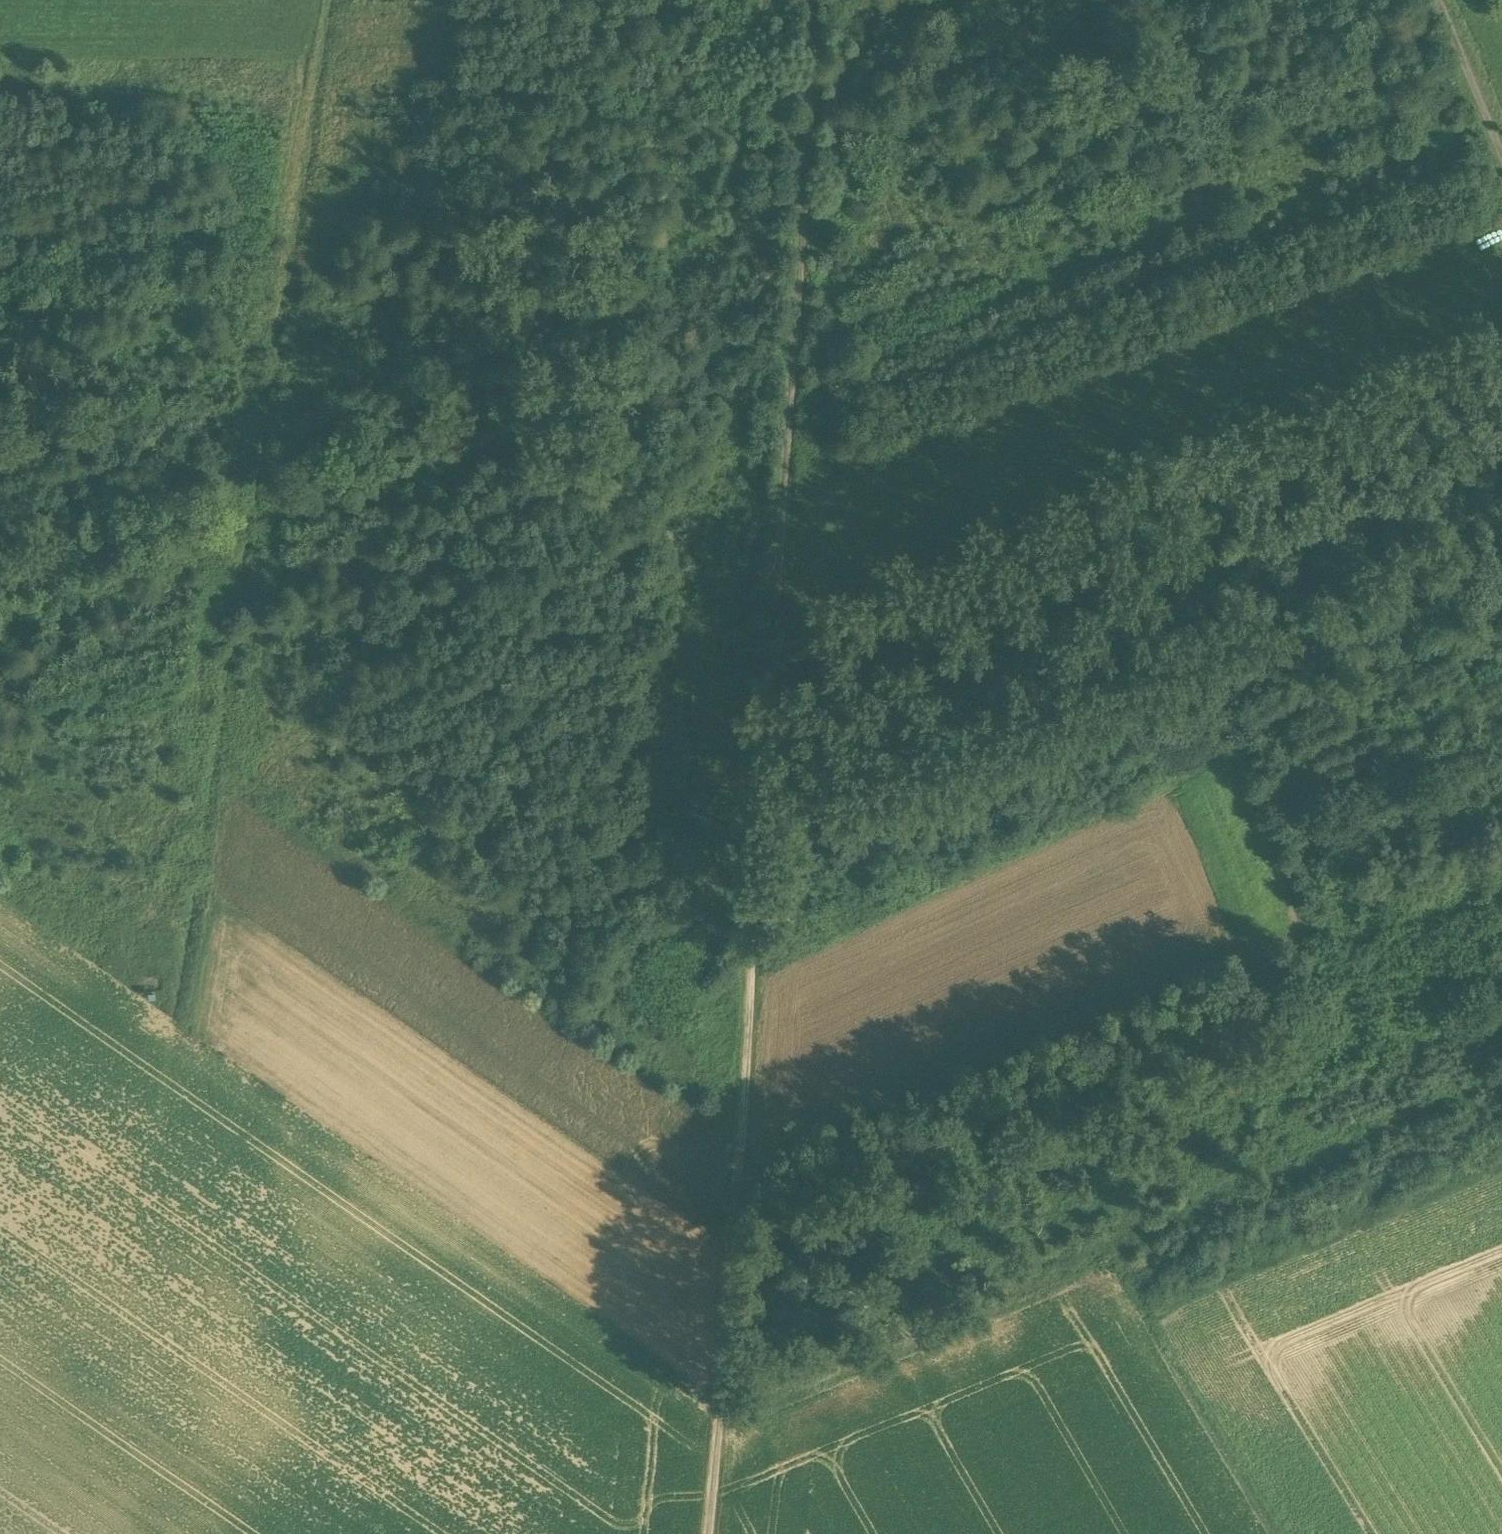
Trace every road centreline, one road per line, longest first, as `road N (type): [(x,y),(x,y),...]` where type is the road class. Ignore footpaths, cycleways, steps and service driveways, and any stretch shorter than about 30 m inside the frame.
road 1 (track): [(706,1533),(782,658),(827,0)]
road 2 (track): [(1280,1533),(1112,1253)]
road 3 (track): [(1501,150),(1438,0)]

